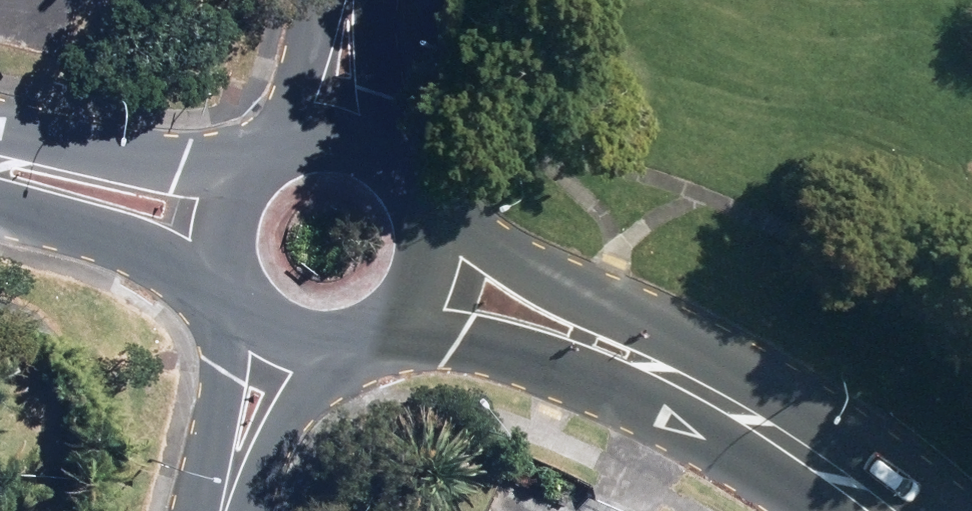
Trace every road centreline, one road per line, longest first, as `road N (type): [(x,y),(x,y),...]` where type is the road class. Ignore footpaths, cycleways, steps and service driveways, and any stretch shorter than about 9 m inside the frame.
road 1 (tertiary): [(602,343),(735,392),(862,470),(905,510)]
road 2 (tertiary): [(215,292),(0,177)]
road 3 (tertiary): [(0,157),(236,161)]
road 4 (tertiary): [(445,218),(602,343)]
road 5 (tertiary): [(602,343),(404,335)]
road 6 (residential): [(231,487),(233,319)]
road 7 (residential): [(335,363),(231,487)]
road 8 (residential): [(269,135),(354,13)]
road 9 (tertiary): [(215,292),(206,223),(236,161)]
road 10 (tertiary): [(445,218),(446,261),(432,301),(404,335)]
road 11 (residential): [(354,13),(386,137)]
road 12 (tertiary): [(269,135),(307,122),(348,123),(386,137)]

